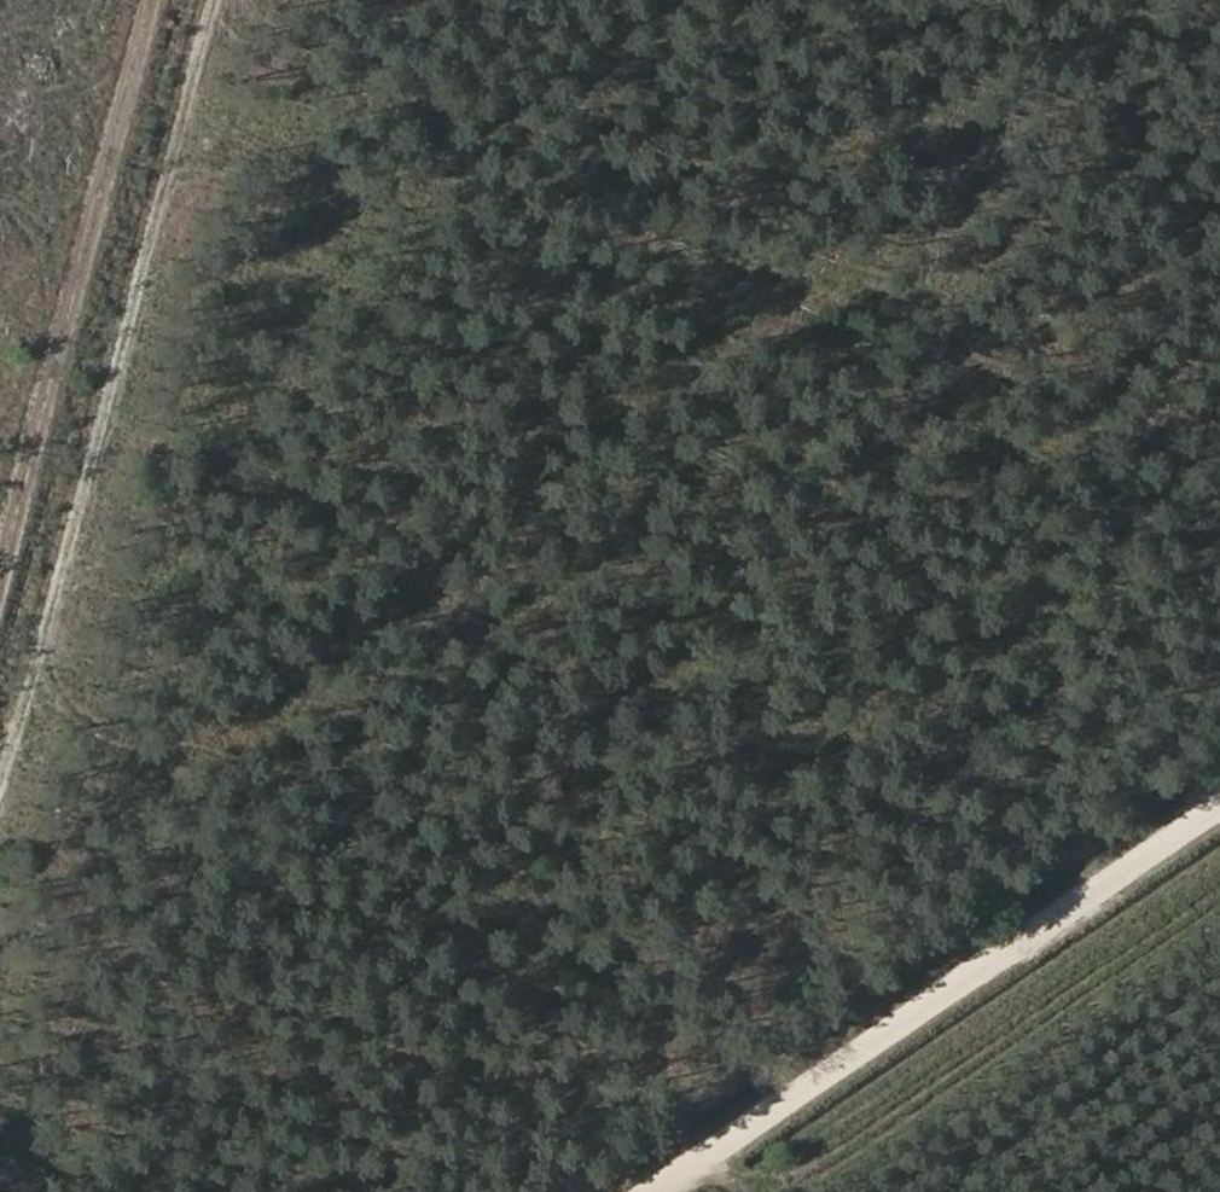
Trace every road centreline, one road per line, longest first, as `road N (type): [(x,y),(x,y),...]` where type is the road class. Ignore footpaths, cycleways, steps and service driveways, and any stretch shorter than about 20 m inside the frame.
road 1 (track): [(0,679),(179,0)]
road 2 (track): [(1219,811),(658,1191)]

